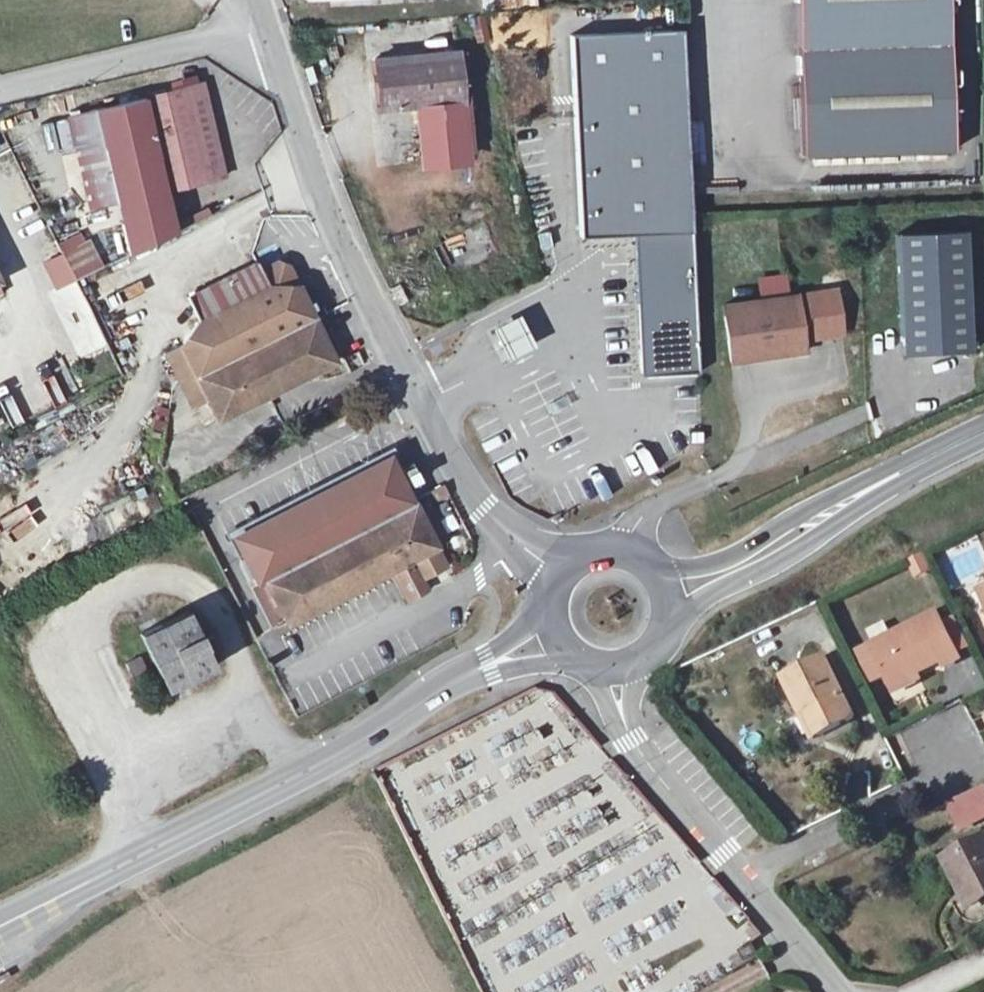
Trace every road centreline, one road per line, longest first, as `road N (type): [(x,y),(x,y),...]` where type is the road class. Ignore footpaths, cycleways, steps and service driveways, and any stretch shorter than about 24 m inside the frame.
road 1 (unclassified): [(268,28),(338,235),(443,450),(481,507),(561,569)]
road 2 (secondary): [(9,925),(360,743),(444,684),(552,640)]
road 3 (residential): [(842,991),(631,738),(618,673)]
road 4 (secondary): [(983,433),(841,503),(756,558),(669,591)]
road 5 (unclassified): [(268,28),(0,95)]
road 6 (residential): [(717,483),(647,511),(623,549)]

